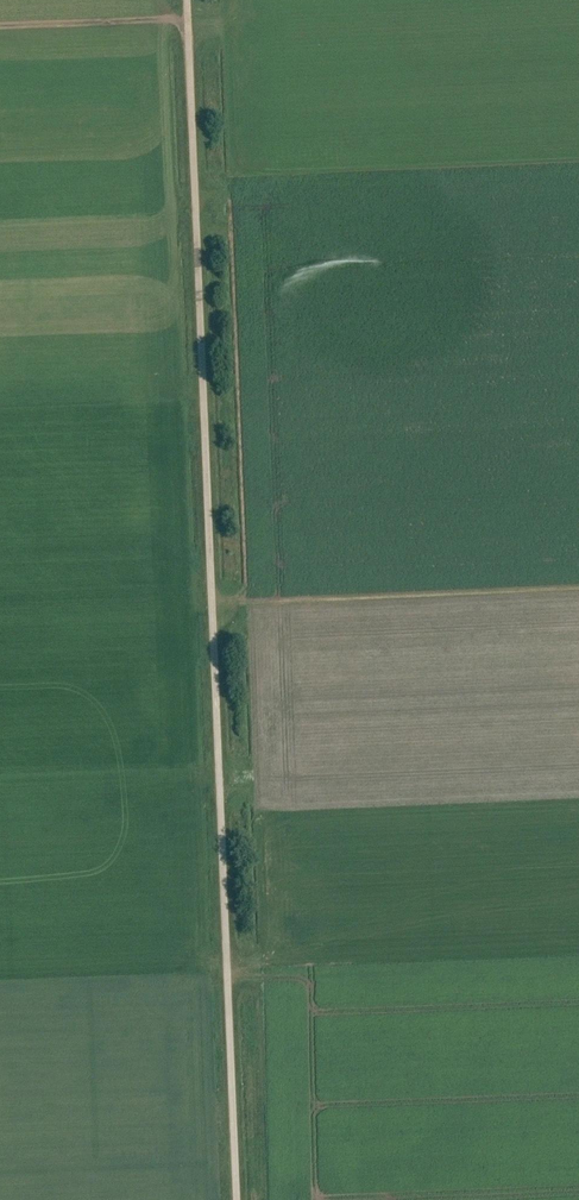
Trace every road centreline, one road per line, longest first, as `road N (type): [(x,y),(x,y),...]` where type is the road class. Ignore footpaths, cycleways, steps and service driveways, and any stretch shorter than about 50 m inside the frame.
road 1 (track): [(236,1199),(188,0)]

